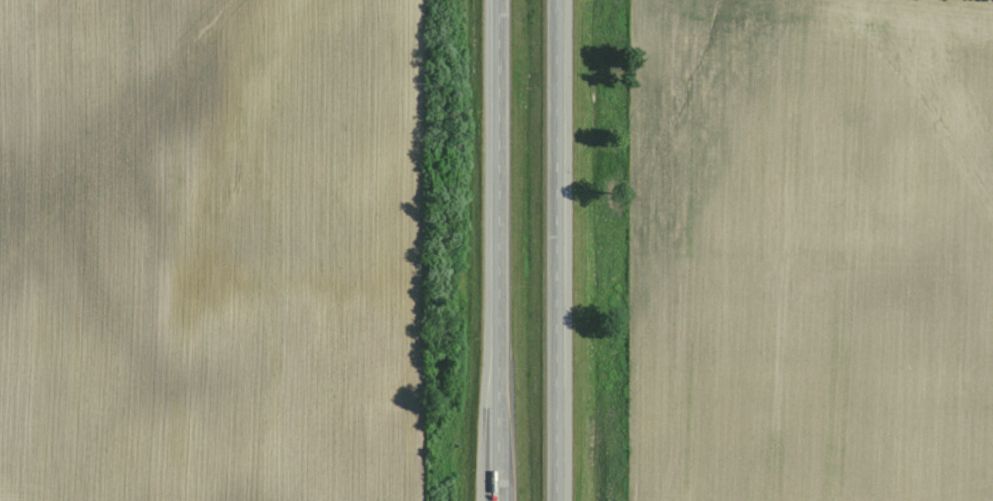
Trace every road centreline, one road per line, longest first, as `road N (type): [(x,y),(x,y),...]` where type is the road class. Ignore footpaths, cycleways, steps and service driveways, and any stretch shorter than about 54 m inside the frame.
road 1 (trunk): [(557,500),(557,0)]
road 2 (trunk): [(499,0),(499,500)]

